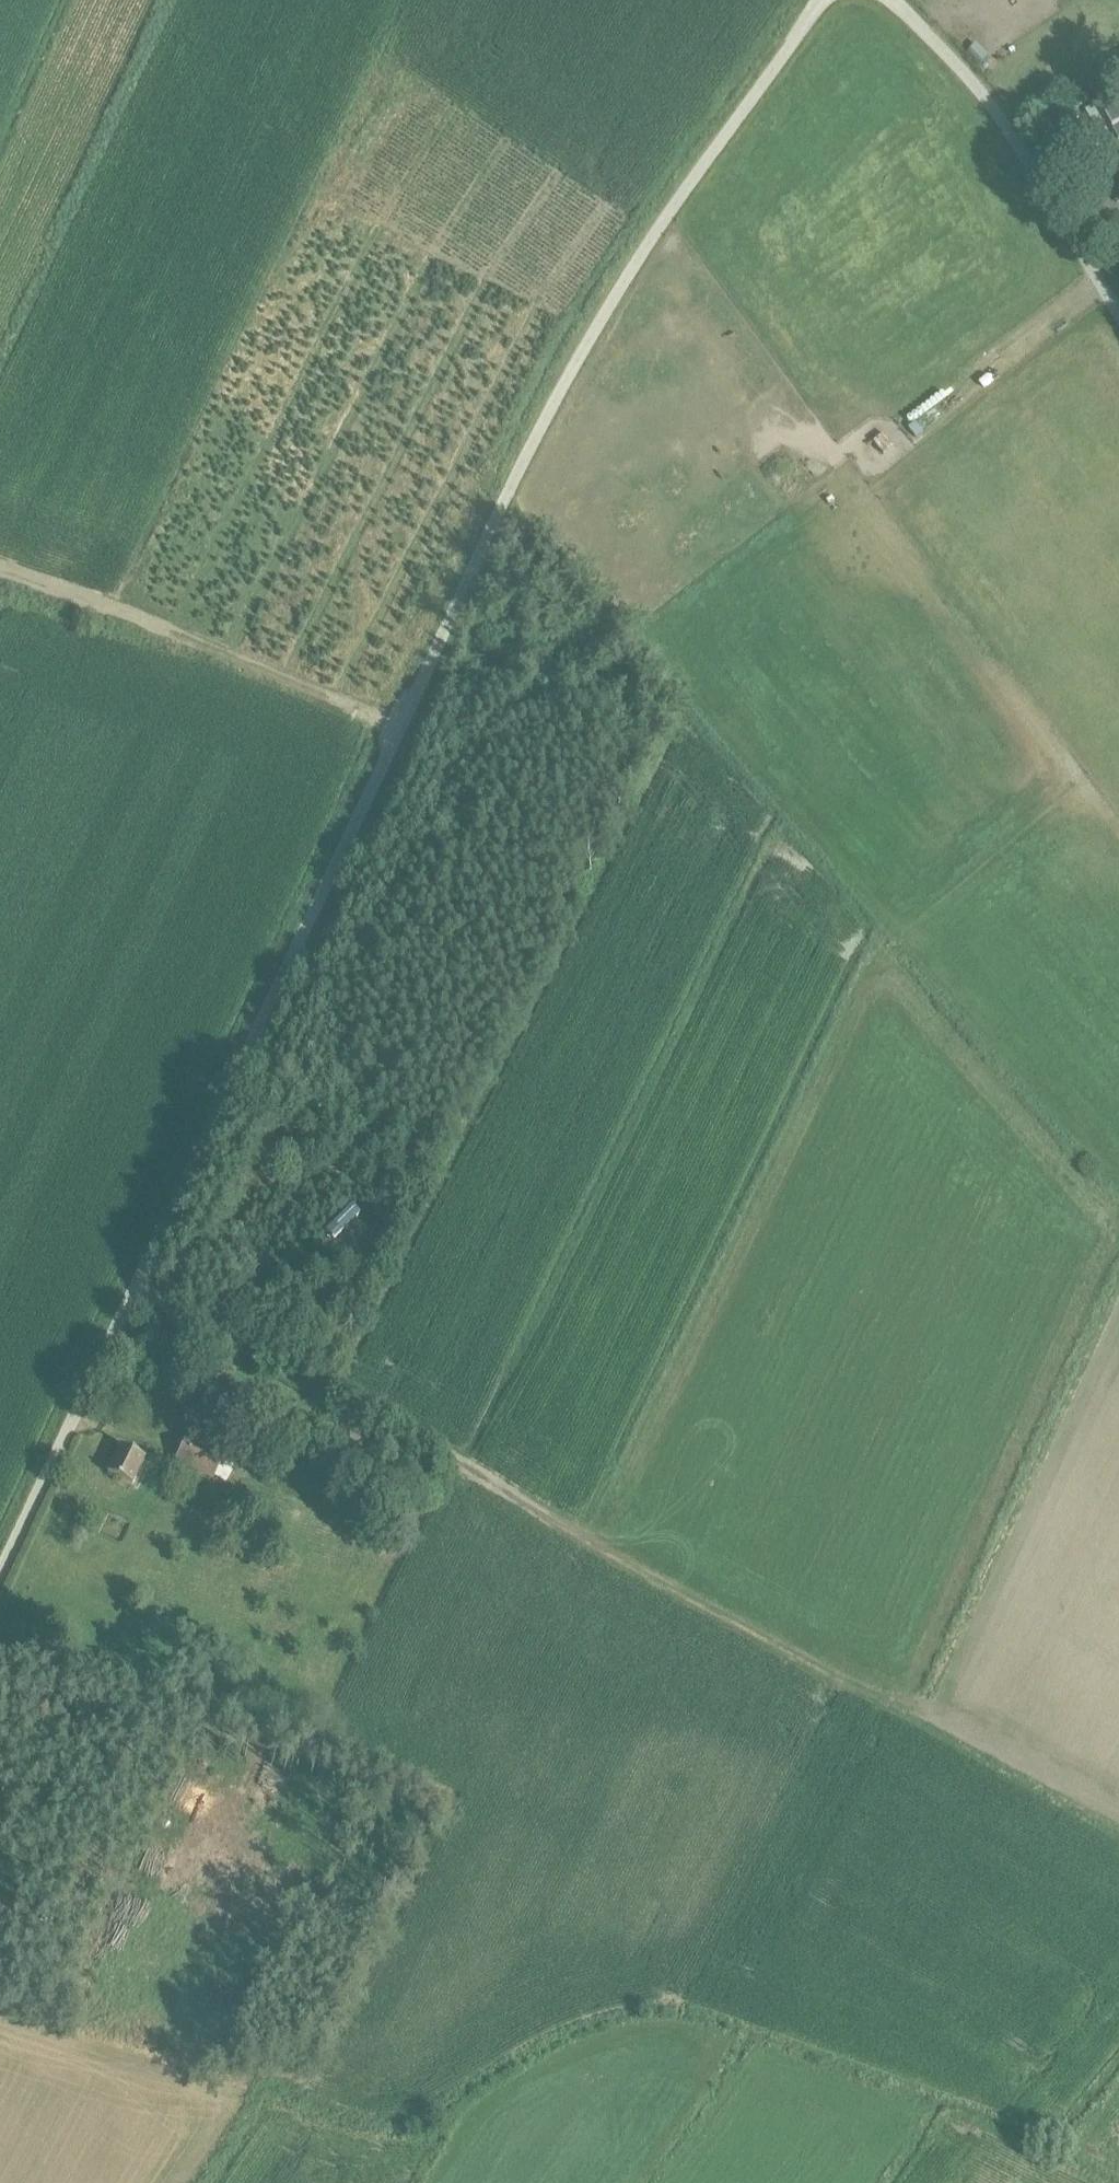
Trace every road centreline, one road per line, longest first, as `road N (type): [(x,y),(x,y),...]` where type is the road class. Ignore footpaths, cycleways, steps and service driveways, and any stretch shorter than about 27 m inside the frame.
road 1 (residential): [(0,1585),(515,477),(669,215),(824,0)]
road 2 (residential): [(891,0),(1011,139),(1118,324)]
road 3 (track): [(0,1656),(363,1789)]

